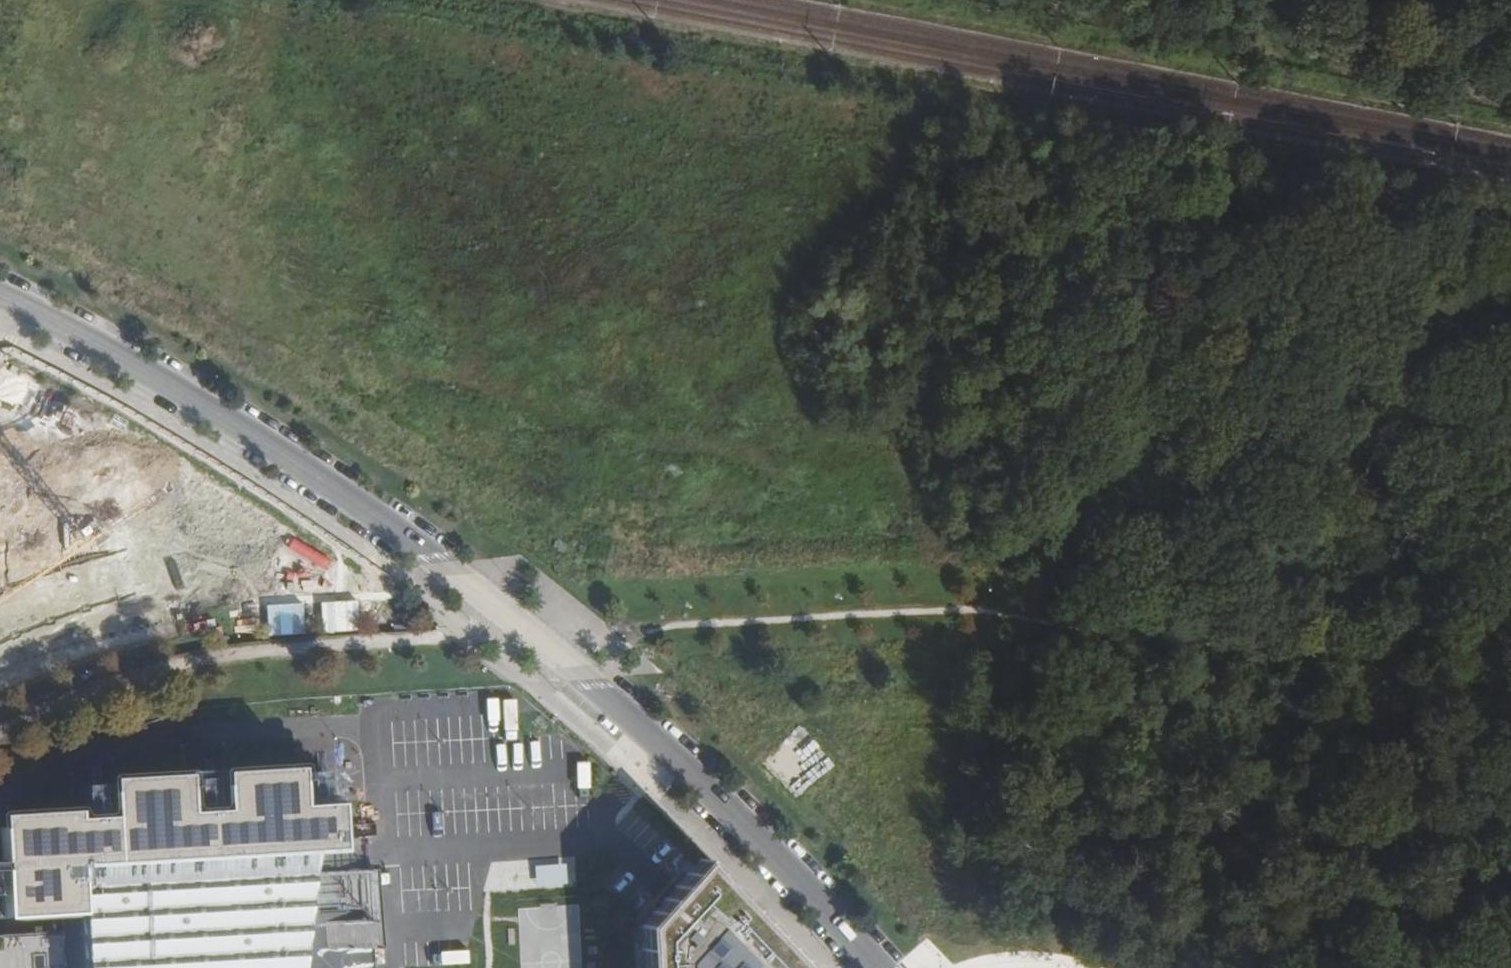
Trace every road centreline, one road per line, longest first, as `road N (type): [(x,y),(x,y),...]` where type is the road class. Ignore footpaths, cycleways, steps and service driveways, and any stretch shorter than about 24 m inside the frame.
road 1 (unclassified): [(882,967),(660,745),(441,565),(209,410),(0,296)]

